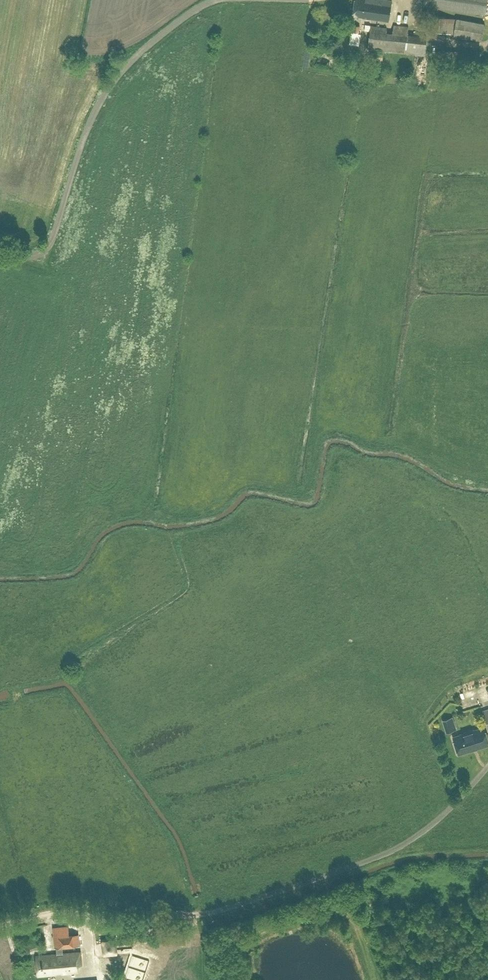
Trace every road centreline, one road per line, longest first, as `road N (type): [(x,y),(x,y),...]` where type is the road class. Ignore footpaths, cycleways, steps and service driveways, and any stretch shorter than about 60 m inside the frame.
road 1 (unclassified): [(0,924),(61,911),(132,922),(235,905),(389,851),(457,799)]
road 2 (track): [(209,0),(148,44),(104,93),(46,250),(0,249)]

